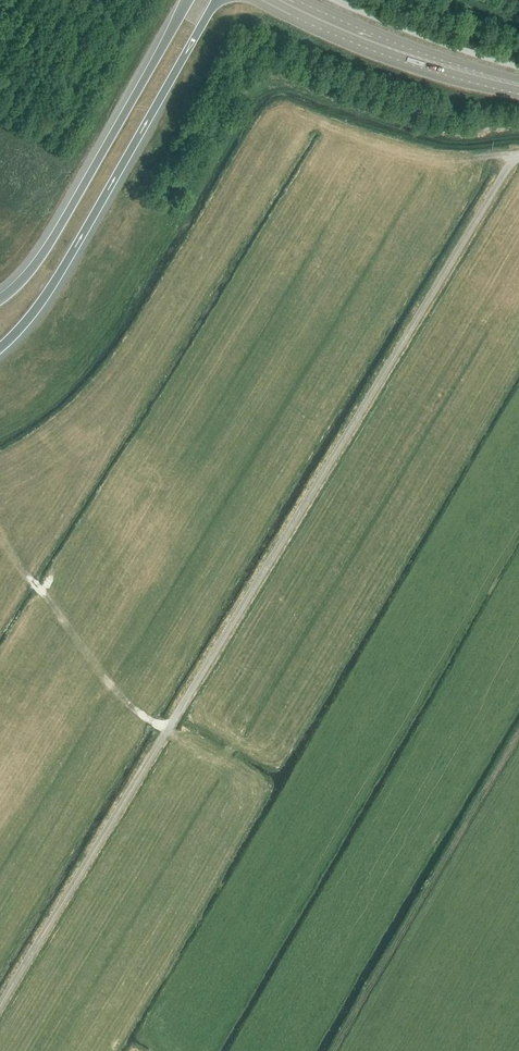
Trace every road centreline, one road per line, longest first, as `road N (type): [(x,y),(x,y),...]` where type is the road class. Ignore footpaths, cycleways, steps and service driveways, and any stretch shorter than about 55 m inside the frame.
road 1 (track): [(0,1006),(518,159)]
road 2 (motorway): [(0,349),(40,310),(216,0)]
road 3 (motorway): [(189,0),(43,258),(0,302)]
road 4 (secondary): [(518,87),(408,54),(290,0)]

